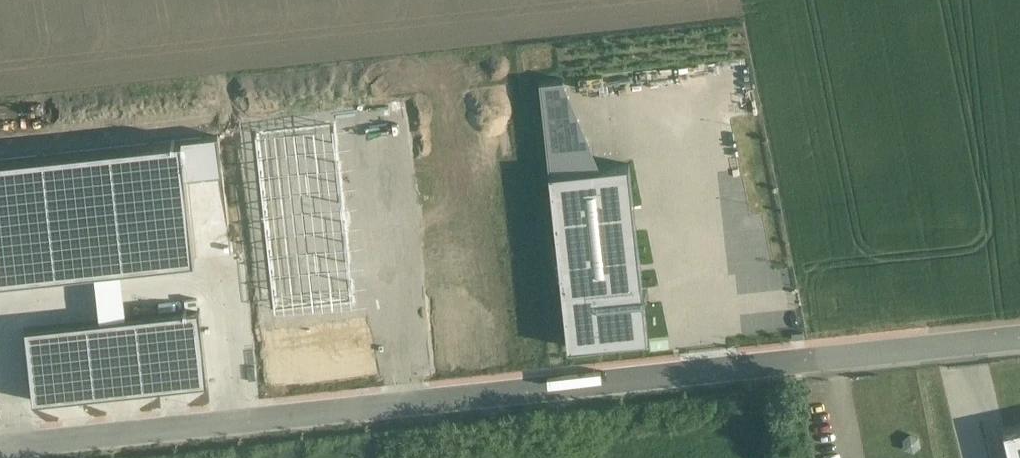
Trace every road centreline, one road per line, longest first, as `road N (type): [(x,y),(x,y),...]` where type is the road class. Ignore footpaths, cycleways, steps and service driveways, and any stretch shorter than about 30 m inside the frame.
road 1 (residential): [(1019,338),(0,451)]

